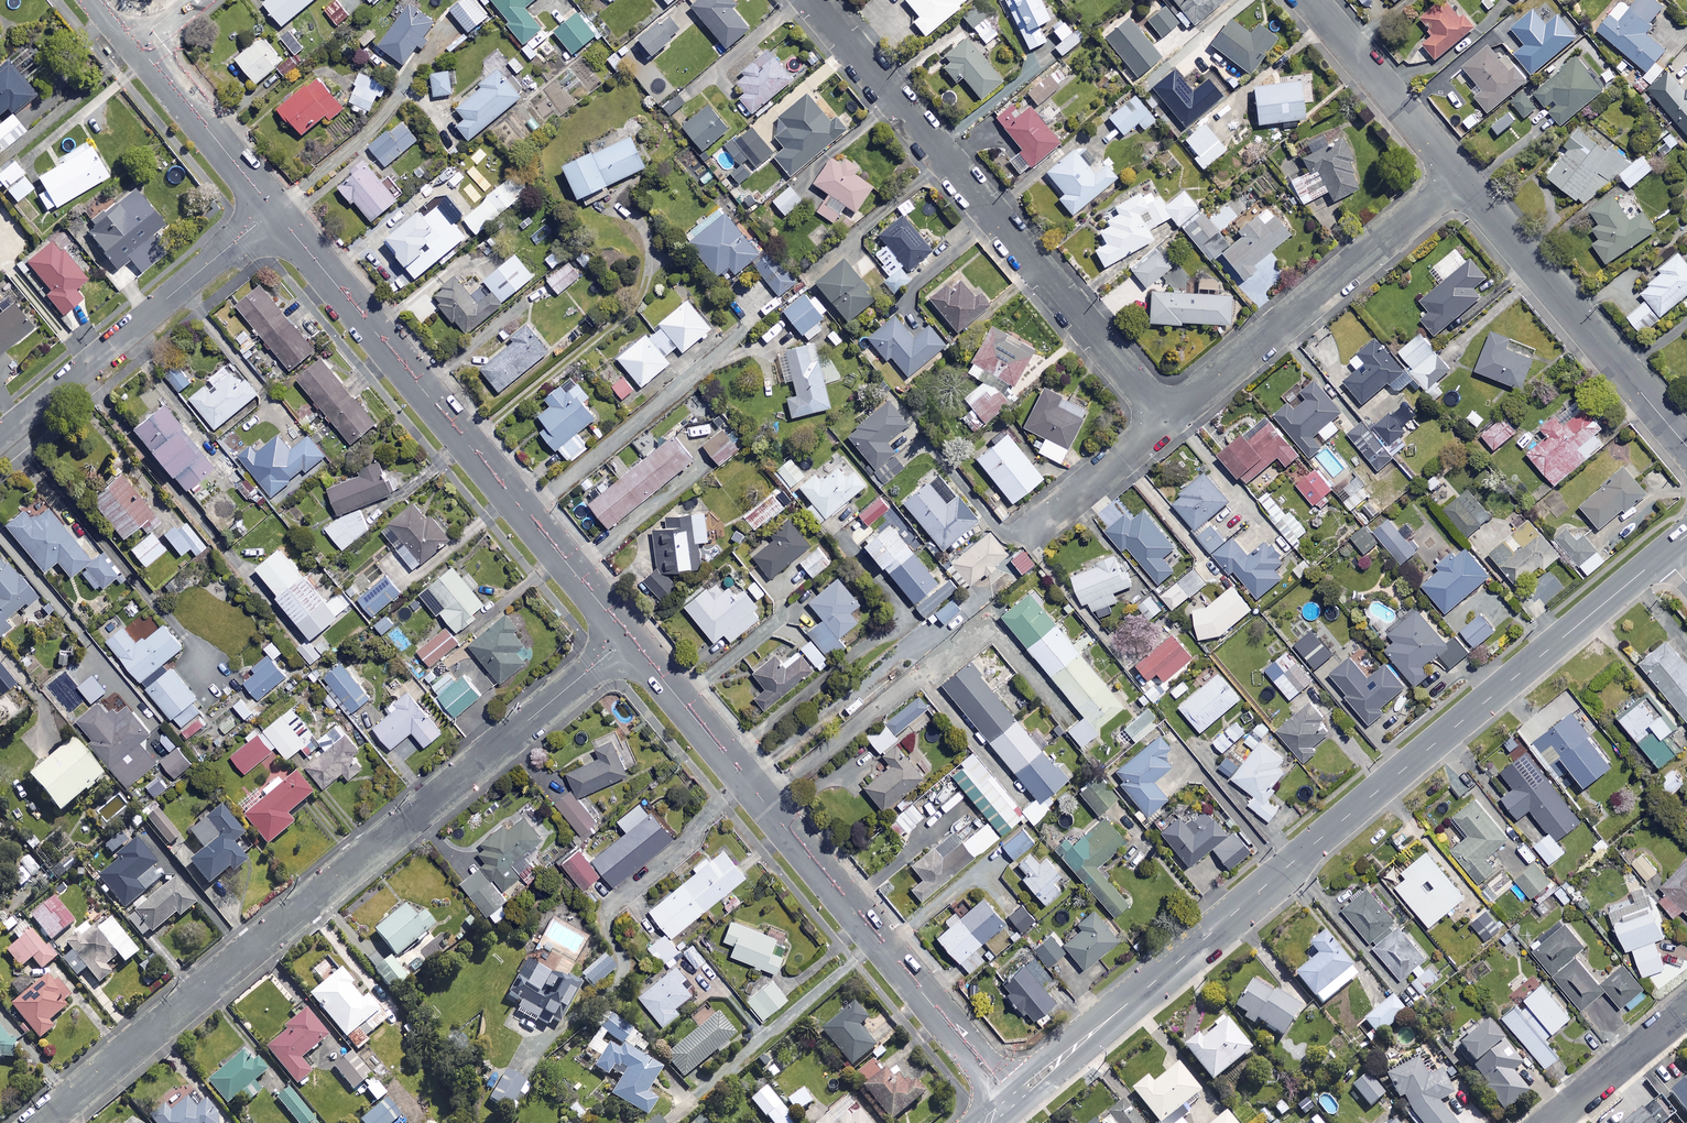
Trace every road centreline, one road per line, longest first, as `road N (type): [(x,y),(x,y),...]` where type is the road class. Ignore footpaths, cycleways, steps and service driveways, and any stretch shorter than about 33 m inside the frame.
road 1 (tertiary): [(1013,1101),(1663,555)]
road 2 (residential): [(627,638),(41,1122)]
road 3 (residential): [(1013,1101),(627,638)]
road 4 (residential): [(627,638),(274,209)]
road 5 (residential): [(1167,419),(811,0)]
road 6 (residential): [(1167,419),(1460,176)]
road 7 (residential): [(274,209),(0,436)]
road 8 (residential): [(1460,176),(1686,447)]
road 9 (residential): [(1310,0),(1460,176)]
road 10 (residential): [(274,209),(136,42)]
road 11 (residential): [(1550,1122),(1686,1010)]
road 12 (residential): [(1035,531),(1167,419)]

